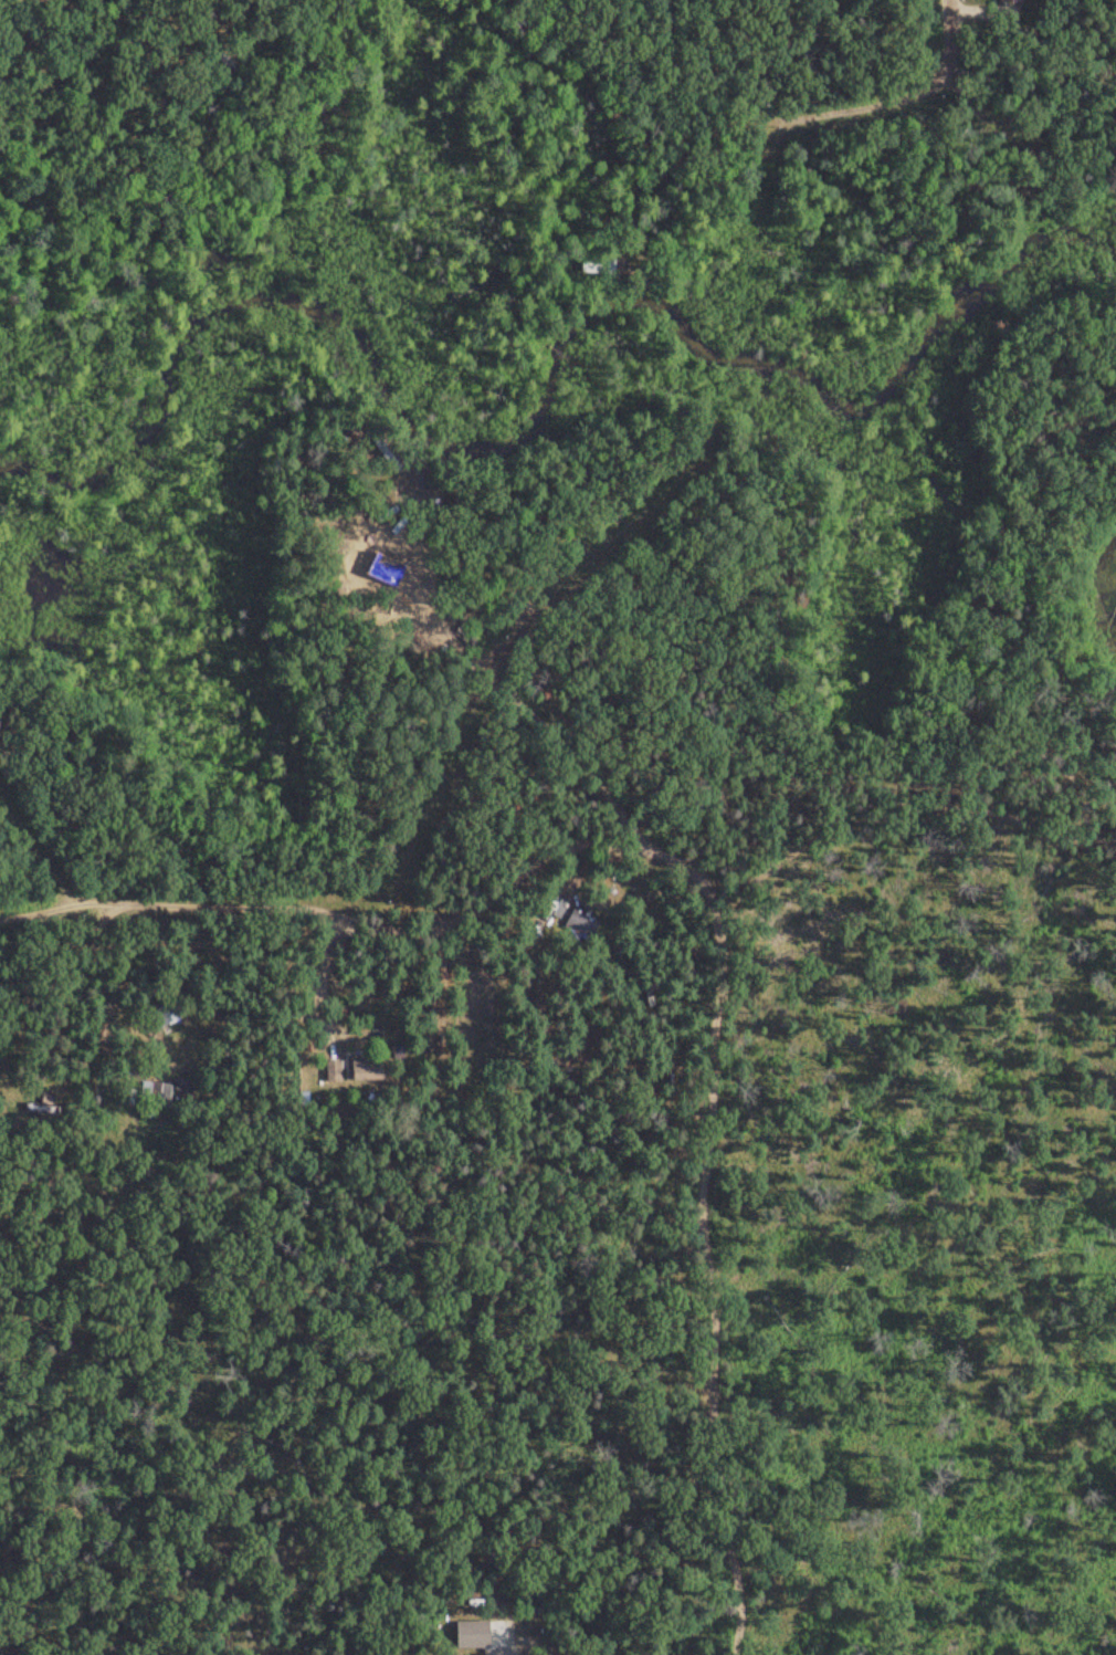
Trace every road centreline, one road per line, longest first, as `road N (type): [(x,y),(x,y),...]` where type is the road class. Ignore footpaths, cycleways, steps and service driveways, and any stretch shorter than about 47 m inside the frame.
road 1 (residential): [(0,1159),(326,1193),(560,1177),(673,1150),(728,1051),(798,1093),(892,1079),(989,1014),(1115,898)]
road 2 (residential): [(432,1654),(439,1371),(326,1193)]

